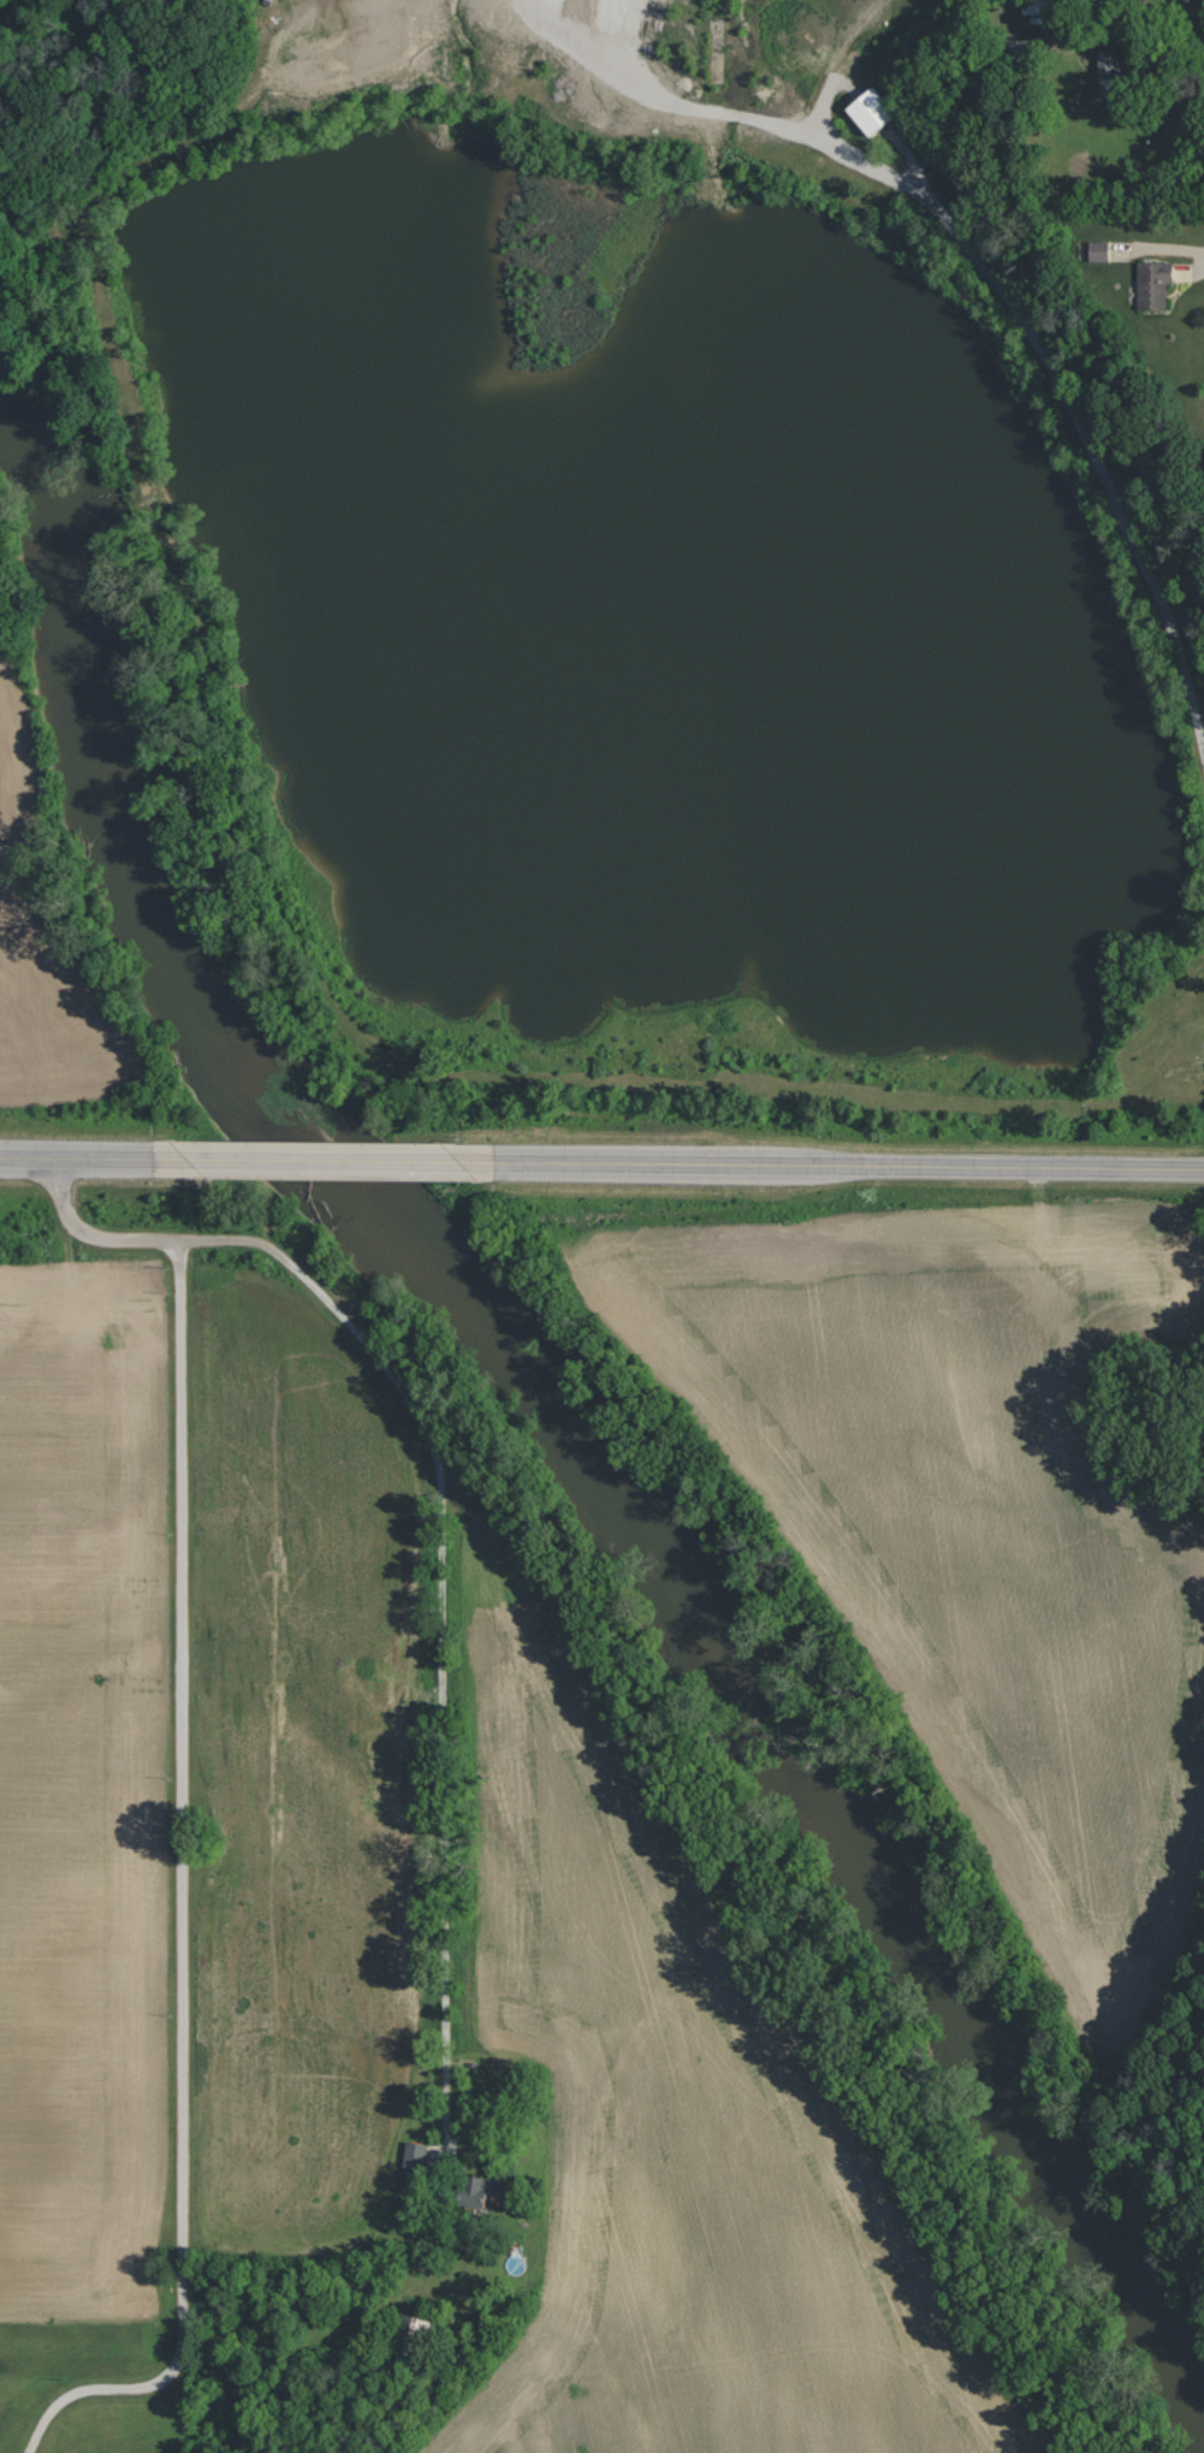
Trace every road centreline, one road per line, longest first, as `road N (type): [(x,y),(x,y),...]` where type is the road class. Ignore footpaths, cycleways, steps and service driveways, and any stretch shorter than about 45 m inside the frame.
road 1 (primary): [(504,1166),(1203,1170)]
road 2 (primary): [(180,1161),(504,1166)]
road 3 (primary): [(0,1159),(180,1161)]

